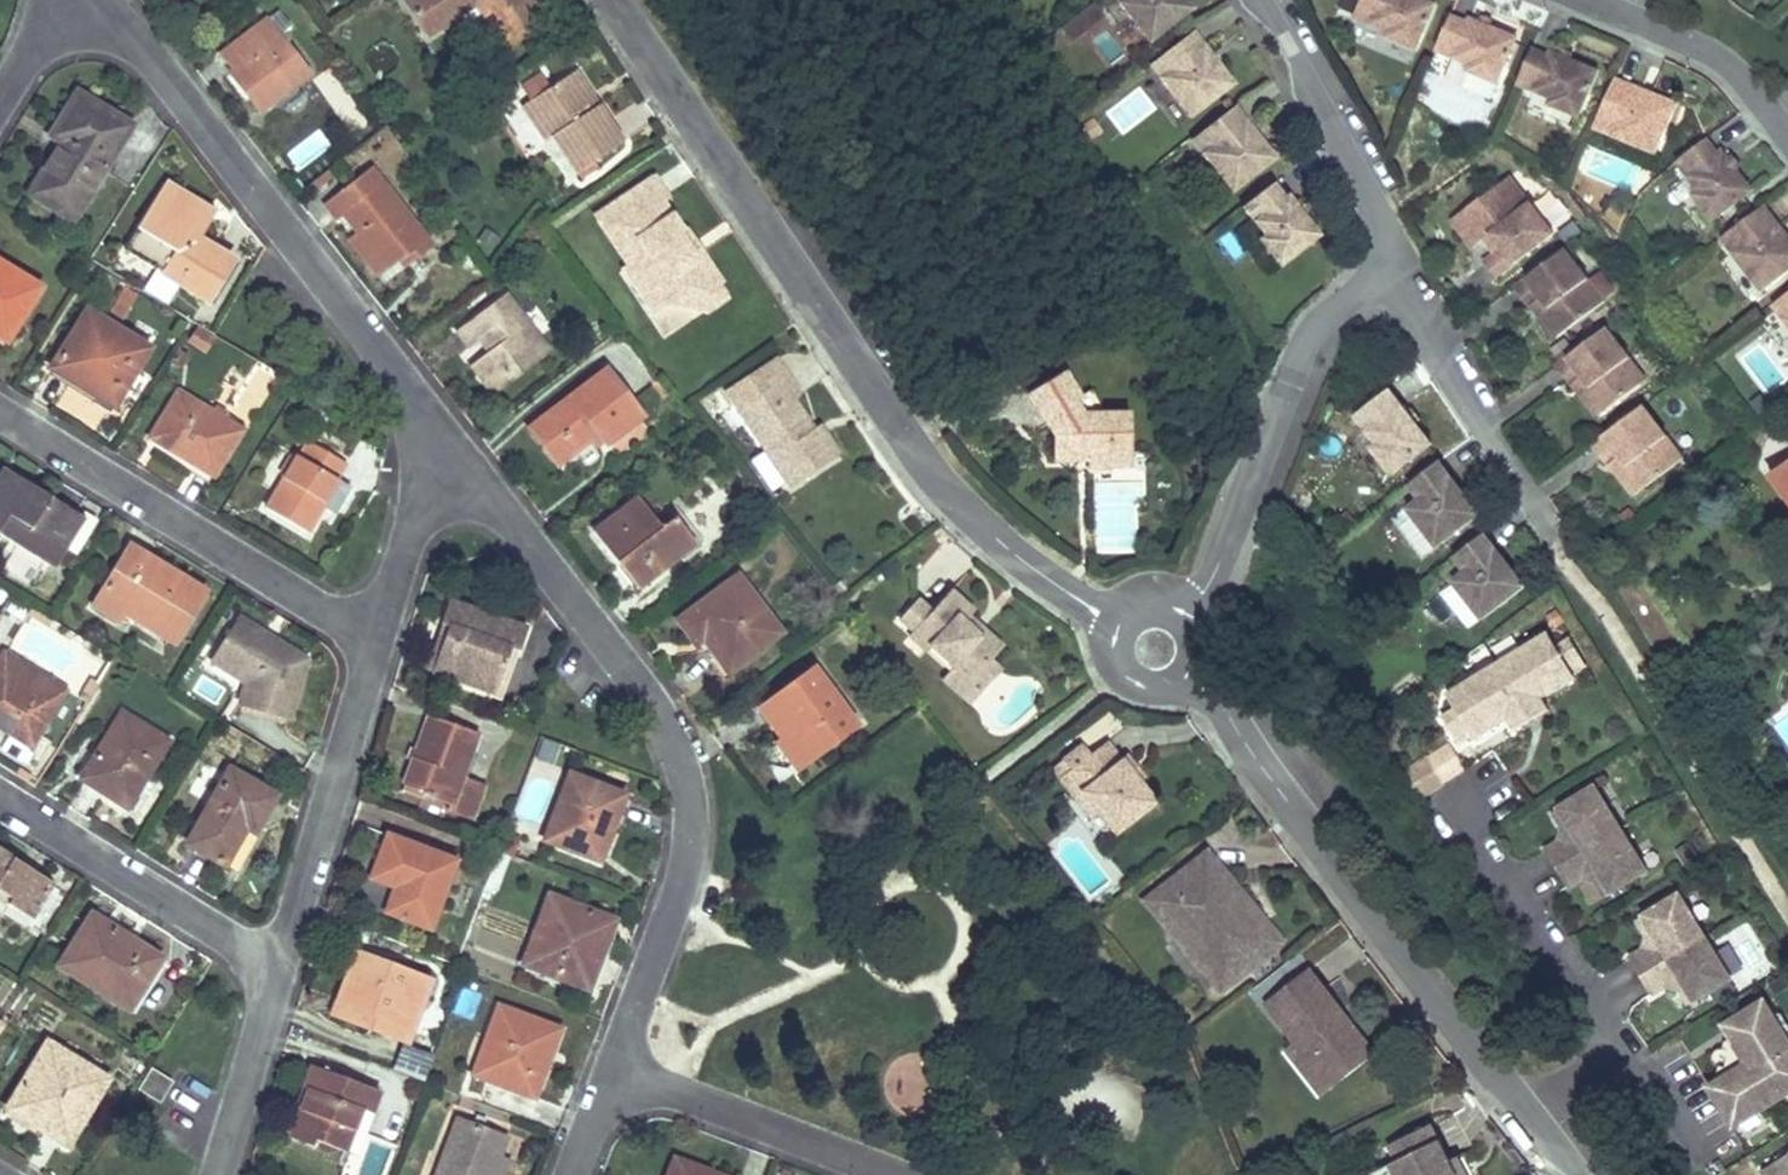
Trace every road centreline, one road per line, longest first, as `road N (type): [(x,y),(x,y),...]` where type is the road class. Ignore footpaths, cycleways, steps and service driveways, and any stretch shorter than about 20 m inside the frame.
road 1 (residential): [(1121,620),(1014,557),(940,487),(618,0)]
road 2 (residential): [(613,1070),(674,905),(686,848),(681,773),(640,685),(439,432)]
road 3 (residential): [(1184,613),(1243,500),(1302,346),(1373,277),(1385,252),(1374,214),(1257,0)]
road 4 (residential): [(1580,1174),(1422,981),(1194,670)]
road 5 (residential): [(439,432),(107,0)]
road 6 (residential): [(376,639),(0,414)]
road 7 (residential): [(279,970),(376,639)]
road 8 (residential): [(279,970),(0,798)]
road 9 (residential): [(613,1070),(893,1174)]
road 10 (residential): [(1600,0),(1705,42),(1752,82),(1787,129)]
road 11 (residential): [(376,639),(439,432)]
road 12 (residential): [(216,1174),(279,970)]
road 13 (residential): [(1121,620),(1114,663),(1135,686),(1168,690),(1194,670)]

